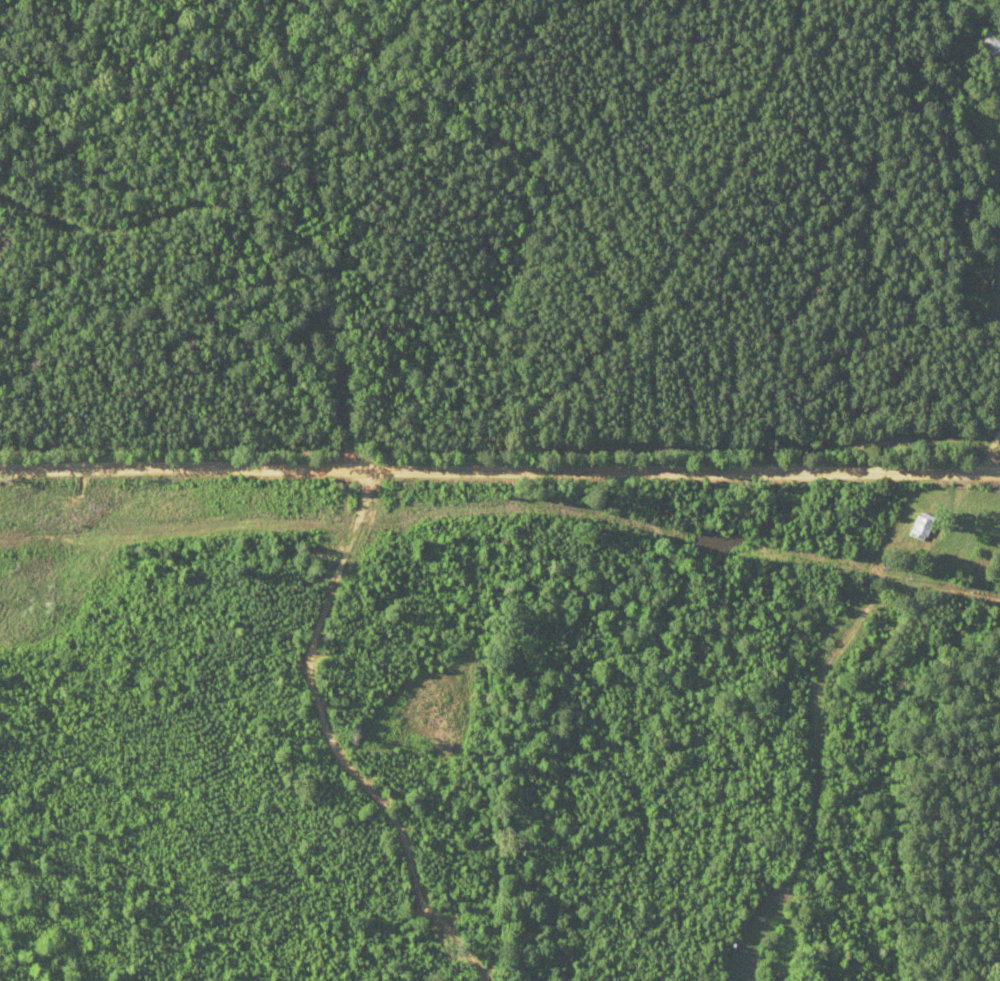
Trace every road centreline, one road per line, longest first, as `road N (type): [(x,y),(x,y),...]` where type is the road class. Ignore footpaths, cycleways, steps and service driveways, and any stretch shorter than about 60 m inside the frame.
road 1 (residential): [(999,476),(0,483)]

